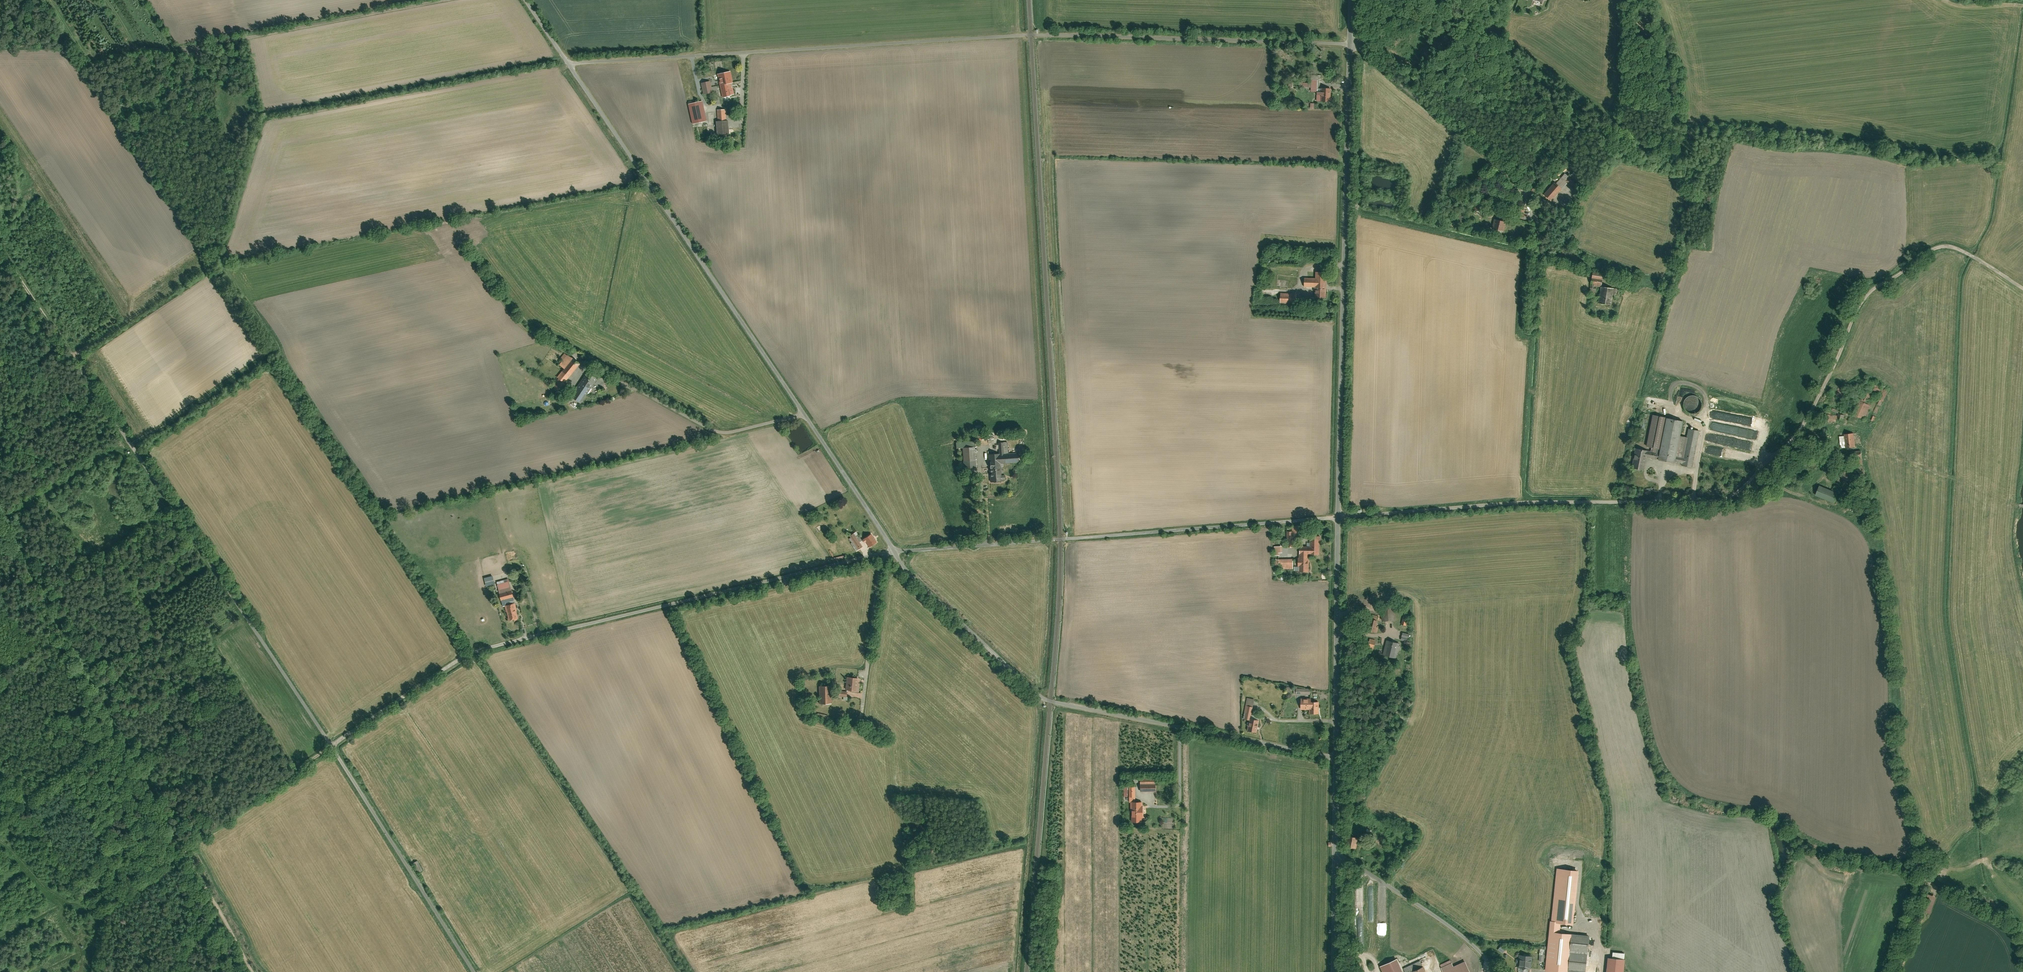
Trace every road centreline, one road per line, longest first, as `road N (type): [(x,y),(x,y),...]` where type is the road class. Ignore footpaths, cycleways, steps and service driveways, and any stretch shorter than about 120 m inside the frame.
road 1 (unclassified): [(1351,43),(1031,35),(569,64)]
road 2 (track): [(333,746),(0,256)]
road 3 (unclassified): [(569,64),(895,552)]
road 4 (residential): [(1645,393),(1673,282),(1545,253),(1517,182),(1351,43)]
road 5 (unclassified): [(895,552),(907,572),(1052,702),(1336,758)]
road 6 (track): [(1657,502),(1728,499),(1758,472),(1795,436),(1866,292),(1935,248),(1967,253),(2022,288)]
road 7 (unclassified): [(1339,516),(1351,43)]
road 8 (unclassified): [(895,552),(1339,516)]
road 9 (unclassified): [(467,654),(895,552)]
road 10 (unclassified): [(1339,516),(1657,502)]
road 11 (unclassified): [(475,971),(333,746)]
road 12 (unclassified): [(1336,758),(1339,516)]
road 13 (unclassified): [(1336,853),(1473,945),(1497,971)]
road 14 (track): [(333,746),(467,654)]
road 15 (track): [(69,358),(205,270)]
road 16 (track): [(1894,971),(1926,879),(1947,867)]

